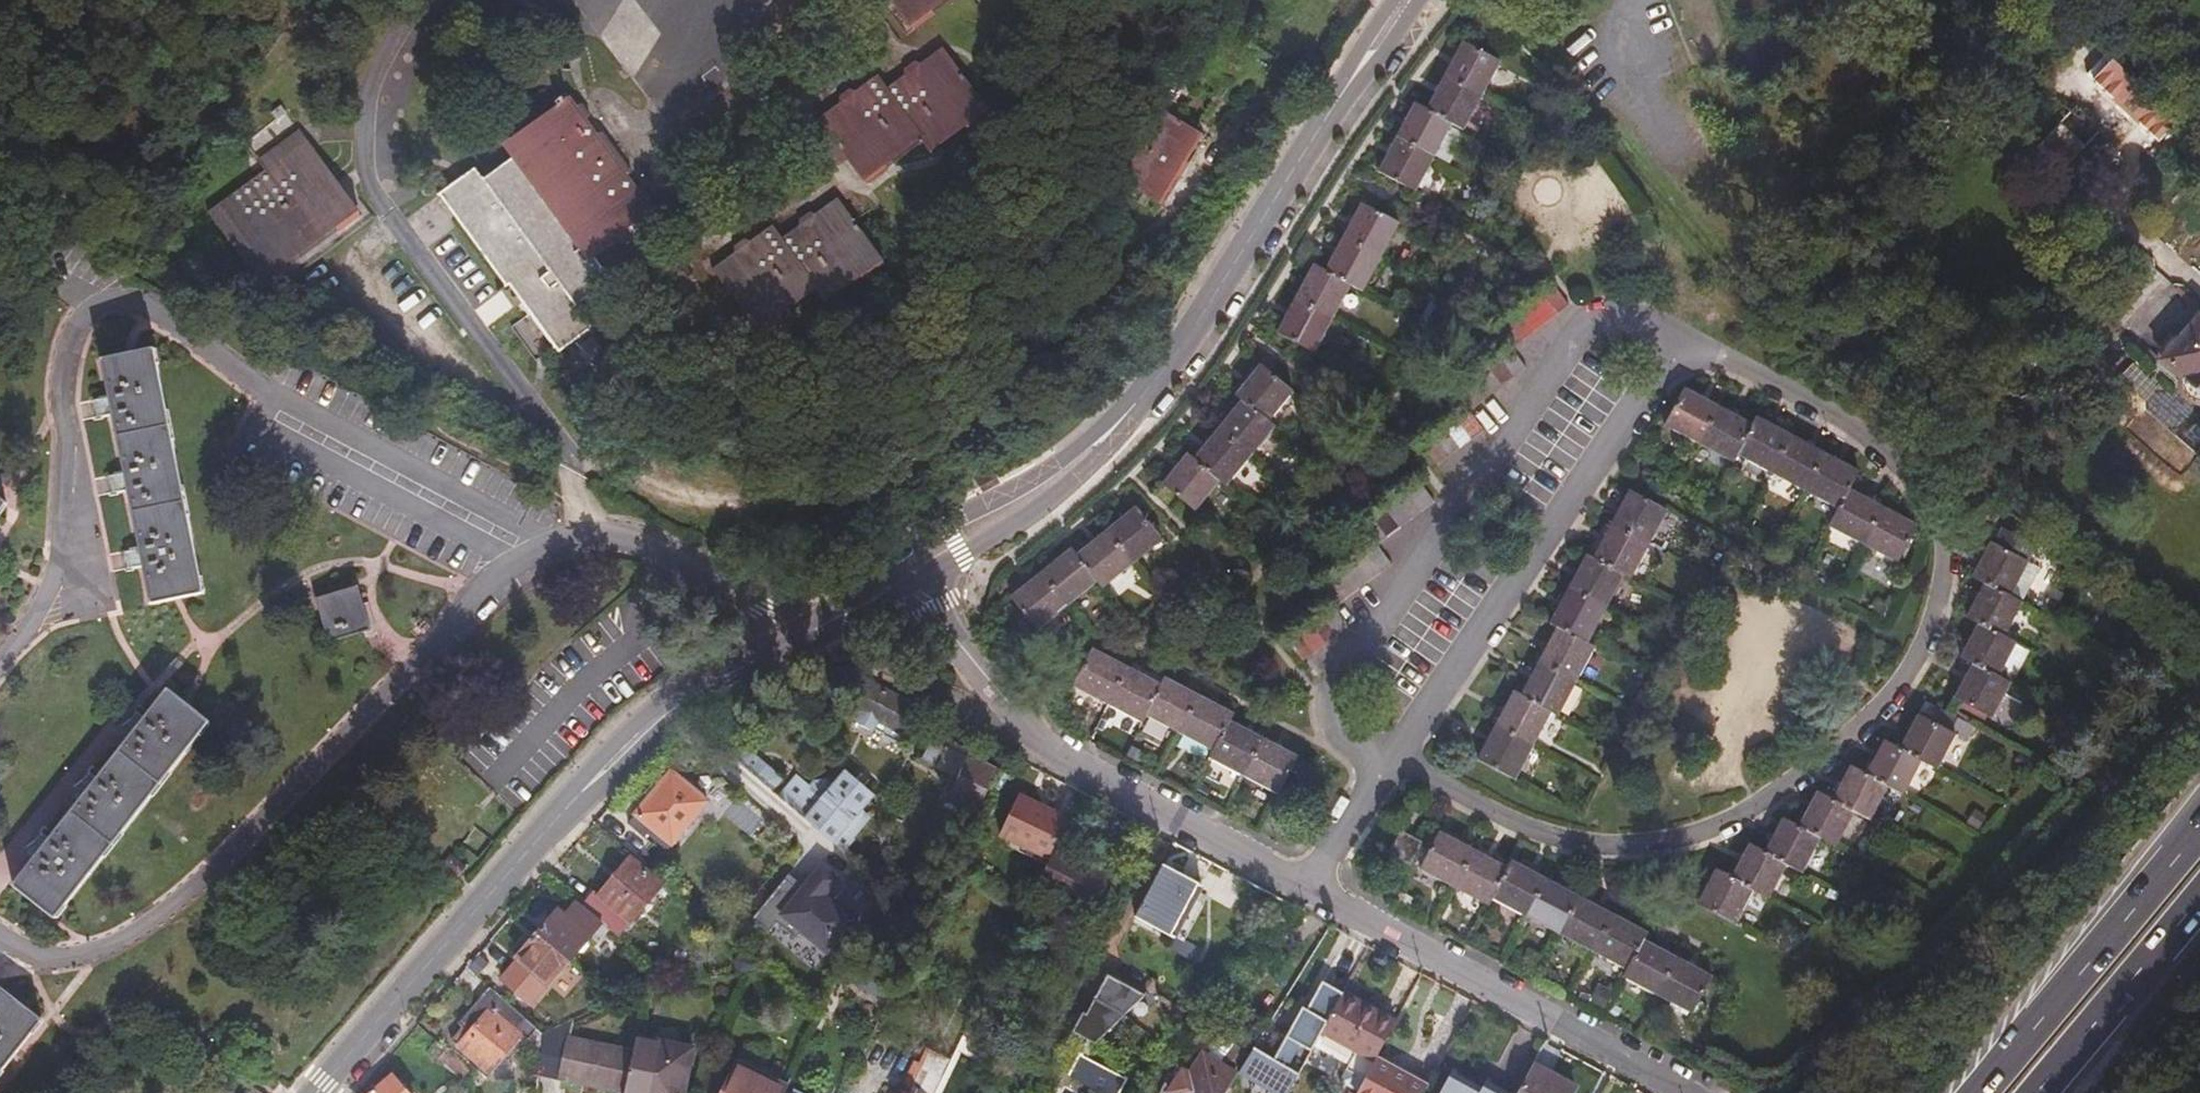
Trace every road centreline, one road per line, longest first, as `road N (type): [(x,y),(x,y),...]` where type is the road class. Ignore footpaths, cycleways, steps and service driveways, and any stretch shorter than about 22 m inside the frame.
road 1 (residential): [(904,571),(1041,745),(1308,880),(1680,1092)]
road 2 (residential): [(0,661),(35,603),(56,545),(54,400),(64,347),(80,321),(101,306),(133,300),(248,383),(523,525)]
road 3 (tertiary): [(1404,0),(1161,377),(1048,484),(904,571)]
road 4 (residential): [(537,550),(506,559),(173,902),(107,947),(60,962),(0,945)]
road 5 (tertiary): [(792,634),(724,672),(613,760),(322,1092)]
road 6 (residential): [(1819,1092),(2199,690)]
road 7 (trunk): [(2199,818),(1967,1092)]
road 8 (residential): [(792,634),(763,608),(634,540),(582,537),(537,550)]
road 9 (trunk): [(2034,1092),(2199,896)]
road 10 (tertiary): [(904,571),(792,634)]

